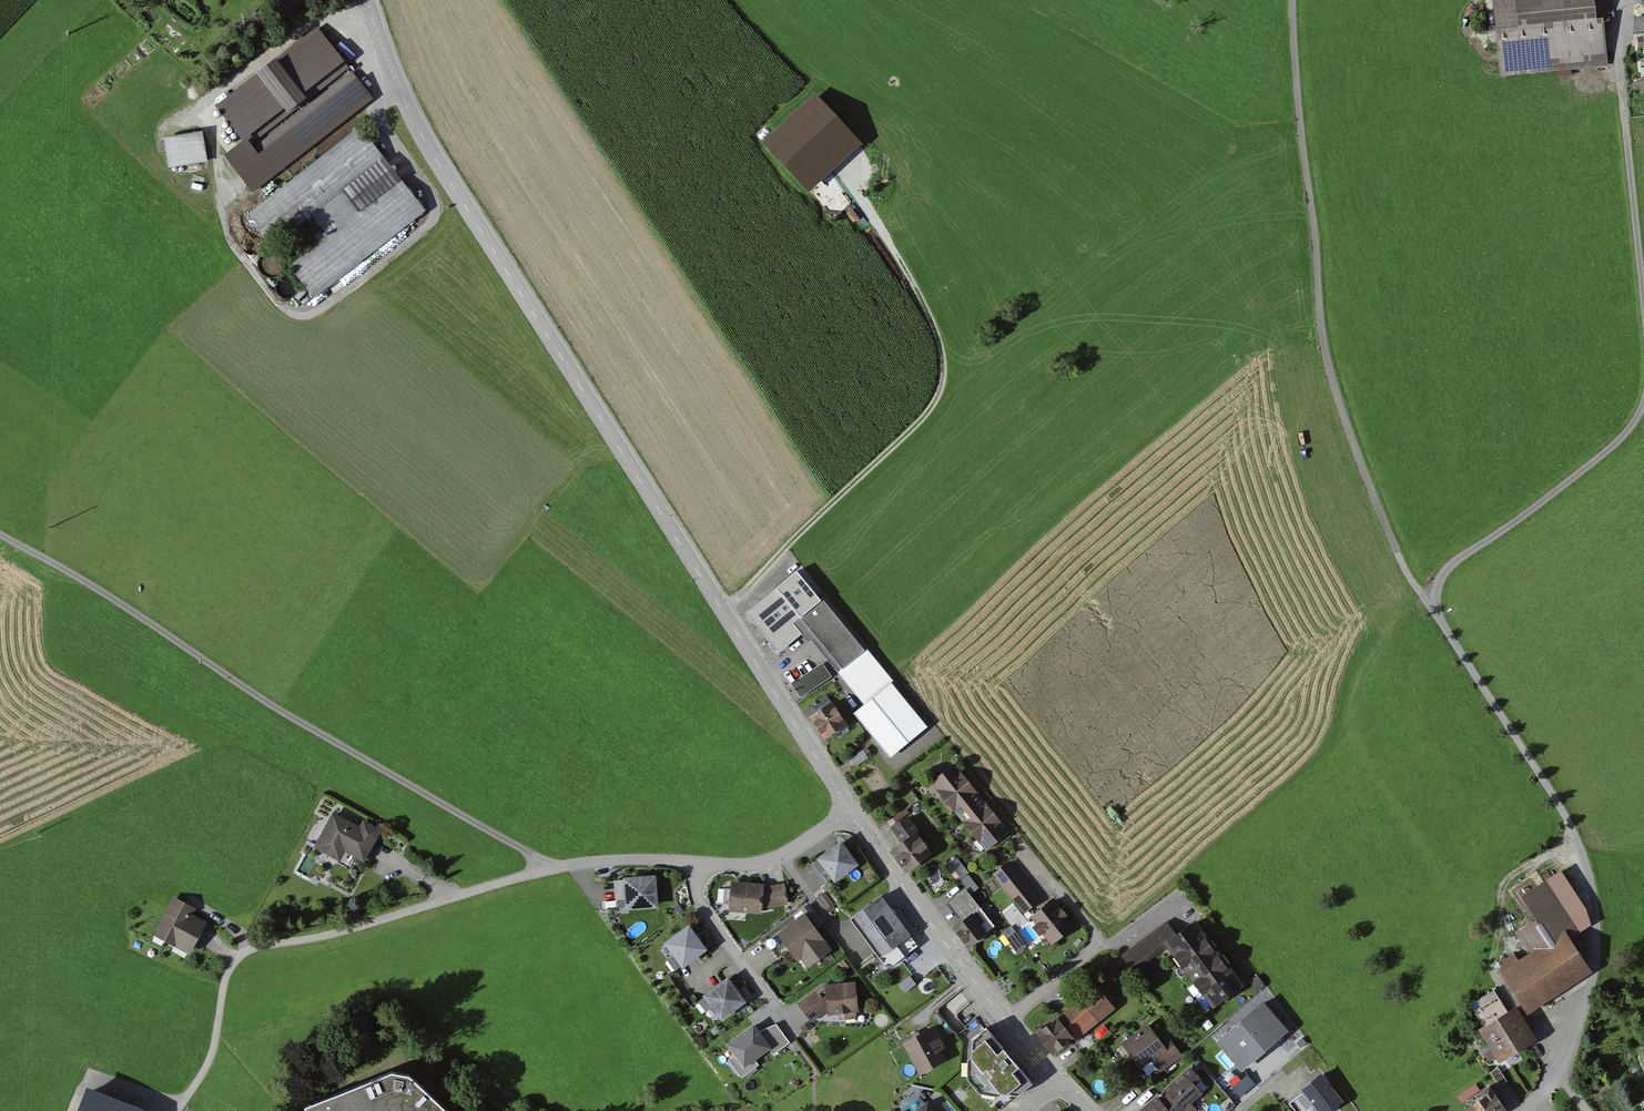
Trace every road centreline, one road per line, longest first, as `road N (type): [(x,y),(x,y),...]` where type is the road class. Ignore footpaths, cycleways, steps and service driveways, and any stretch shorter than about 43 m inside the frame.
road 1 (tertiary): [(850,810),(446,174),(408,108),(370,0)]
road 2 (unclassified): [(1643,402),(1599,458),(1446,568),(1434,596),(1435,612),(1528,752),(1586,867),(1594,970),(1560,1074)]
road 3 (track): [(556,867),(262,700),(0,534)]
road 4 (track): [(841,176),(926,306),(947,376),(920,422),(726,613)]
road 5 (unclassified): [(580,862),(246,951),(231,964),(212,1054),(179,1110)]
road 6 (track): [(1290,0),(1322,351)]
road 7 (residential): [(1009,1024),(1100,948),(970,763)]
road 8 (unclassified): [(1615,0),(1643,301)]
road 9 (tertiary): [(1009,1024),(850,810)]
road 10 (track): [(1496,981),(1509,879),(1542,856),(1586,867)]
road 11 (residential): [(697,864),(699,901),(776,1008)]
road 12 (residential): [(850,810),(782,857),(697,864)]

